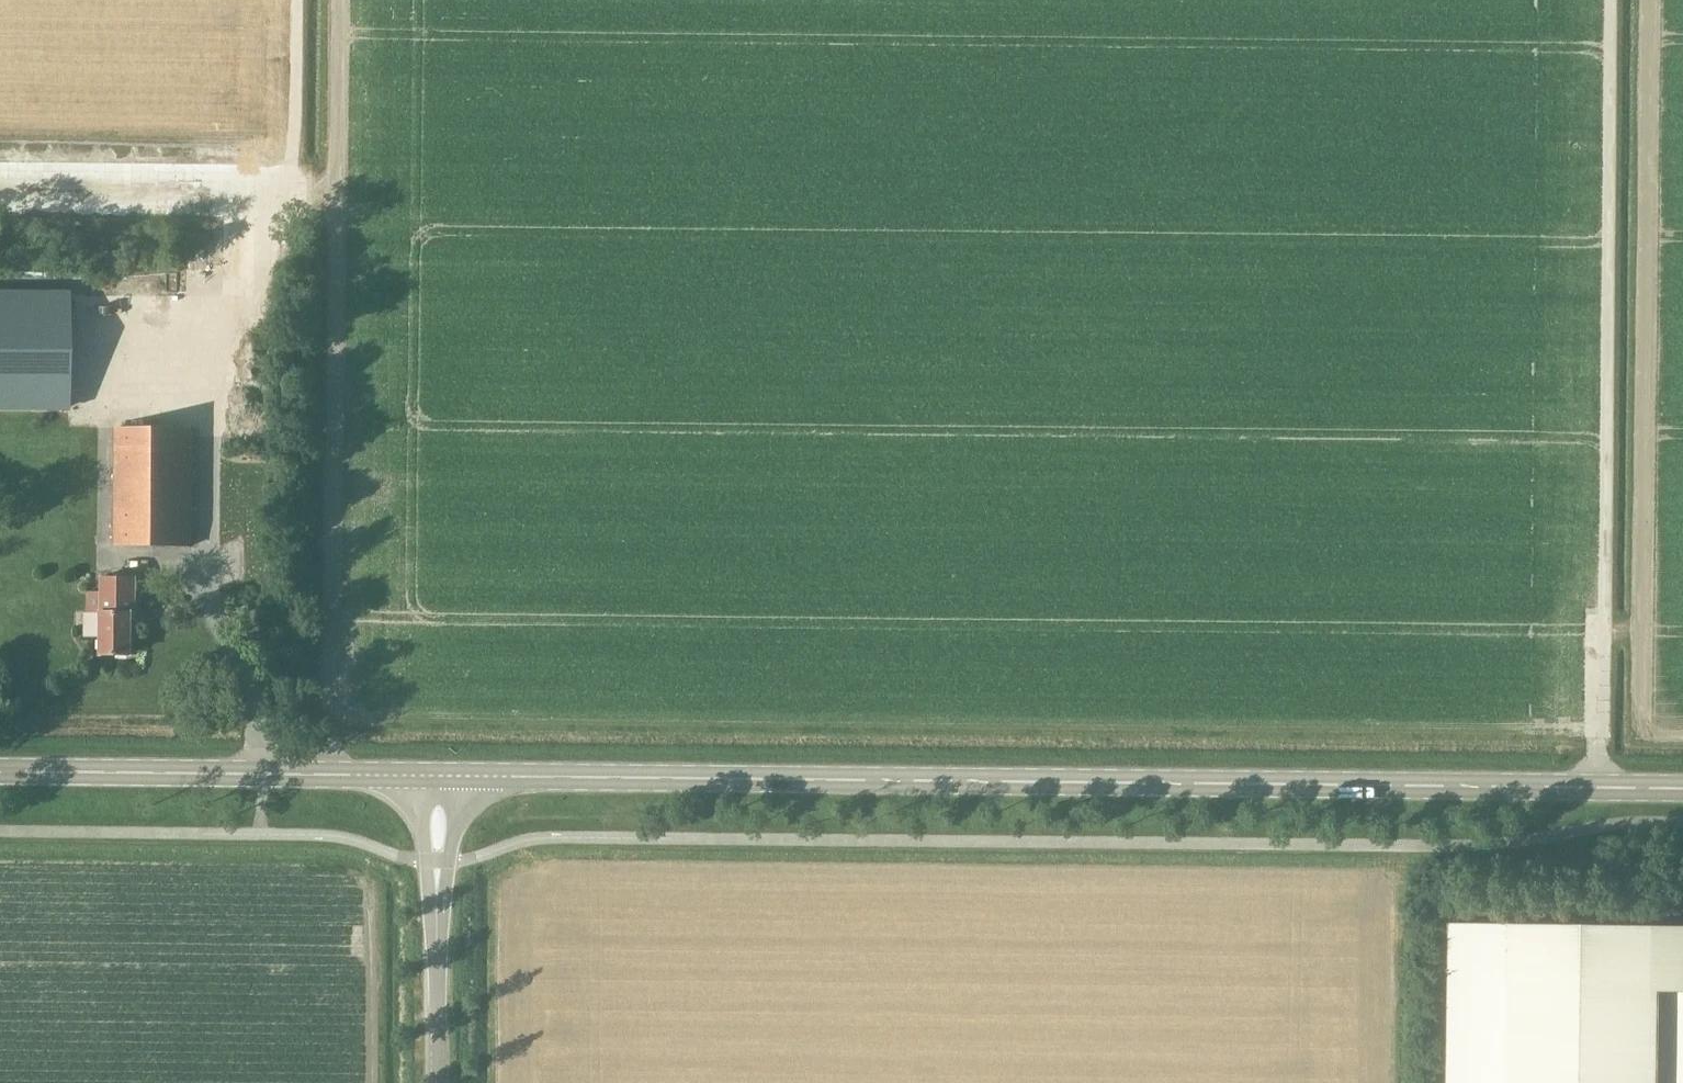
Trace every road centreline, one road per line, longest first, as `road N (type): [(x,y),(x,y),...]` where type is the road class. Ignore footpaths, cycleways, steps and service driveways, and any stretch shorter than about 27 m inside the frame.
road 1 (secondary): [(1682,788),(455,775)]
road 2 (secondary): [(420,776),(0,771)]
road 3 (unclassified): [(437,1082),(437,892)]
road 4 (unclassified): [(437,892),(446,878),(455,775)]

